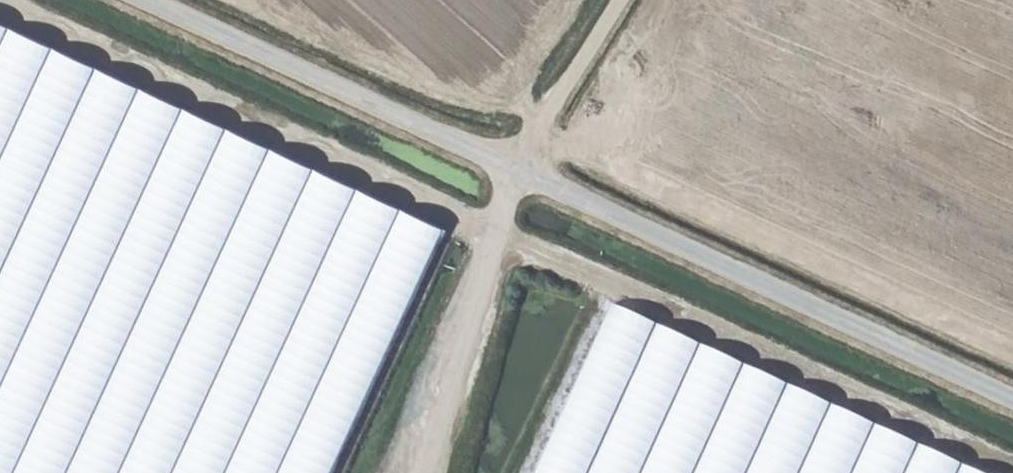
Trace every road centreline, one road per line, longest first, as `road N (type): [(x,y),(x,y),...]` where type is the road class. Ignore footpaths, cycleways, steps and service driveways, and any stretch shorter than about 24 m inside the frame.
road 1 (unclassified): [(152,0),(1012,395)]
road 2 (track): [(516,167),(430,472)]
road 3 (track): [(516,167),(621,0)]

